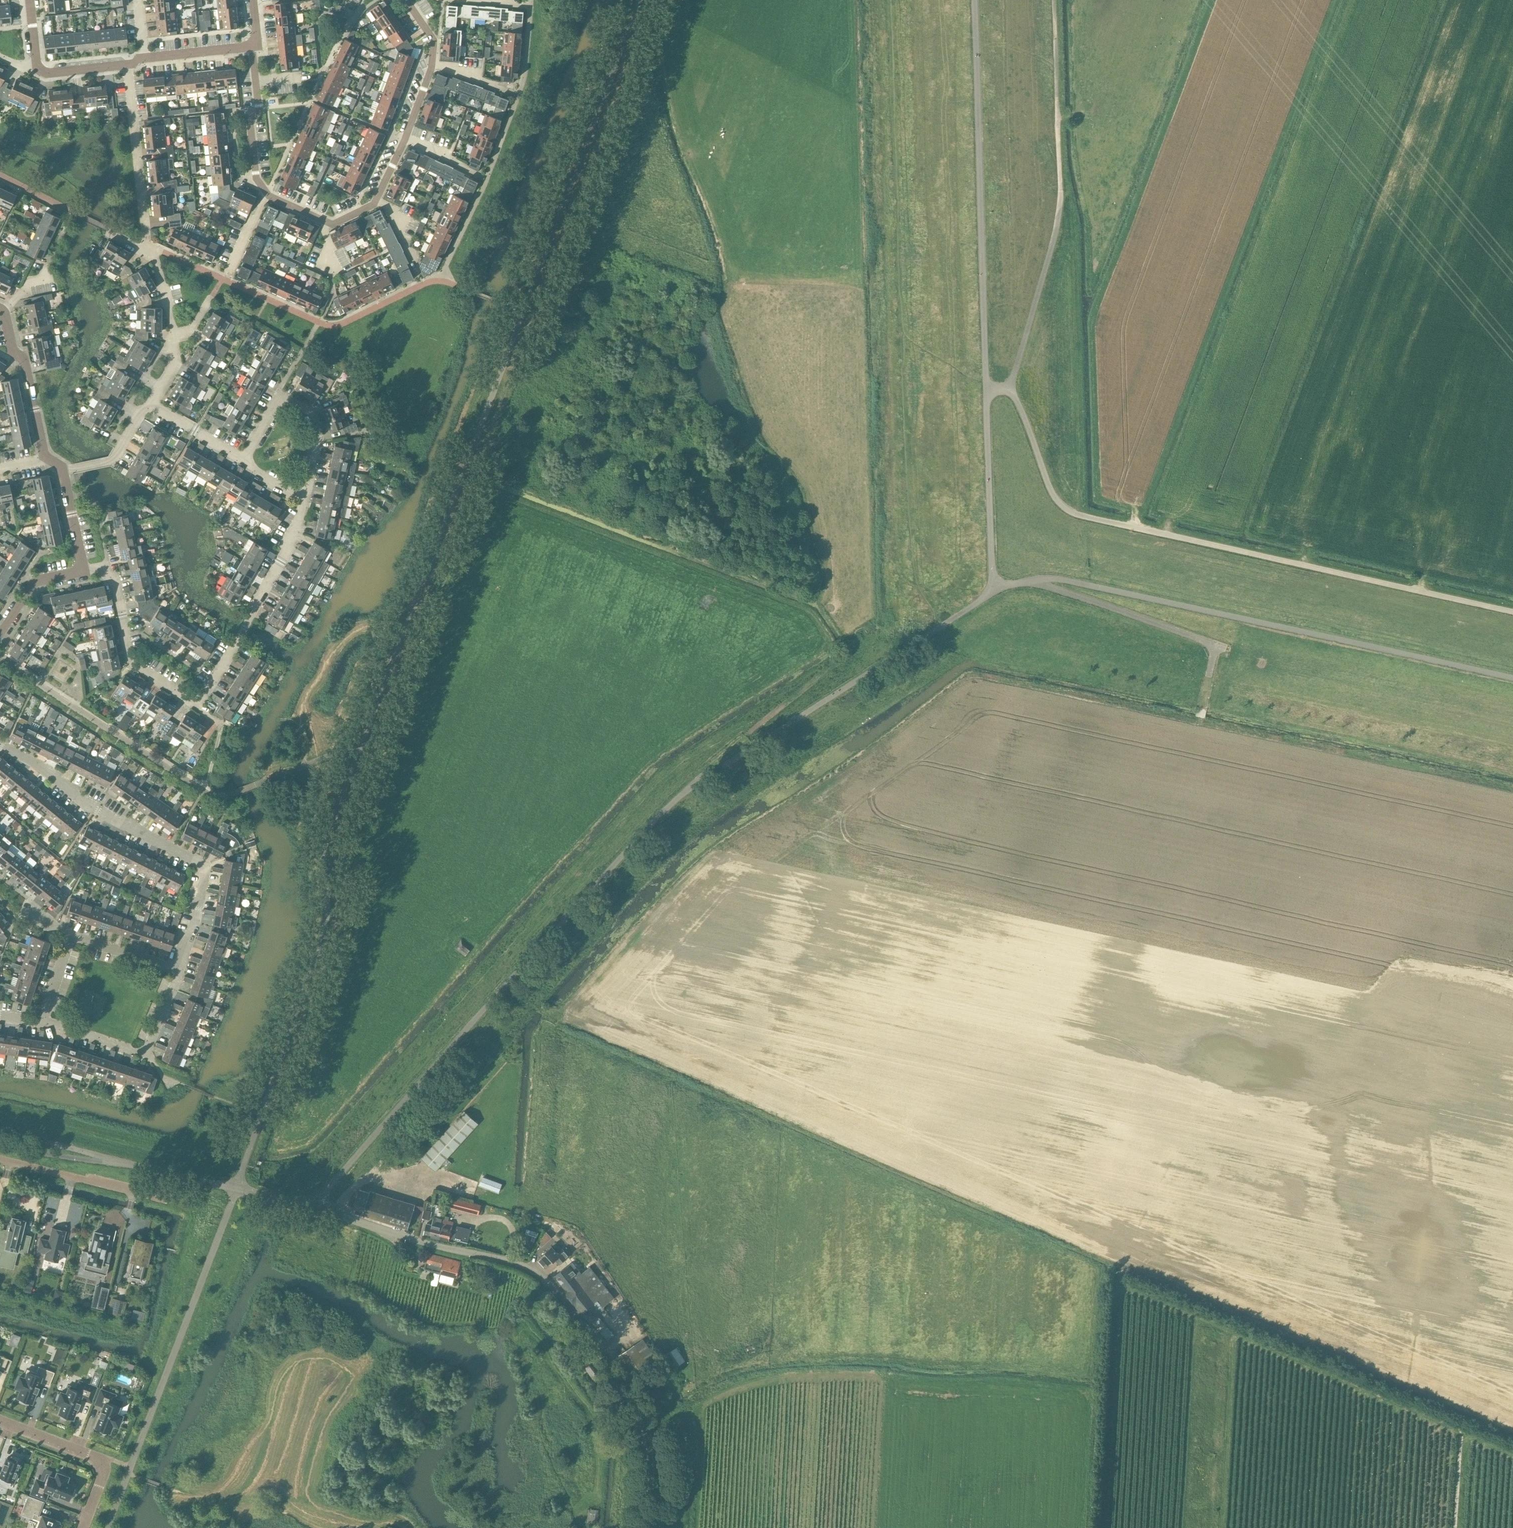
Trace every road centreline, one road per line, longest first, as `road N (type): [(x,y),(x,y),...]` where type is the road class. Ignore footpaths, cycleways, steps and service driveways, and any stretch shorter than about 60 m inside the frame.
road 1 (unclassified): [(312,1206),(680,795),(992,590),(1039,579)]
road 2 (unclassified): [(1512,612),(1068,510),(1049,489),(1010,388)]
road 3 (unclassified): [(643,1527),(643,1451),(630,1400),(617,1371),(541,1275),(312,1206)]
road 4 (unclassified): [(1010,388),(1061,201),(1054,0)]
road 5 (residential): [(181,972),(205,866),(97,813),(0,745)]
road 6 (unclassified): [(0,1146),(117,1159),(312,1206)]
road 7 (track): [(1203,703),(1216,646),(1039,579)]
road 8 (track): [(695,783),(865,645),(854,625)]
road 9 (residential): [(196,707),(280,561),(305,500)]
road 10 (residential): [(83,570),(107,565),(113,575),(131,663),(196,707)]
road 11 (residential): [(42,1021),(146,1052),(181,972)]
road 12 (residential): [(0,1423),(106,1464),(83,1527)]
road 13 (residential): [(167,1199),(0,1158)]
road 14 (residential): [(143,229),(126,65)]
road 15 (residential): [(45,458),(25,363),(13,351),(4,310)]
road 16 (residential): [(305,500),(320,438),(309,411),(281,395)]

